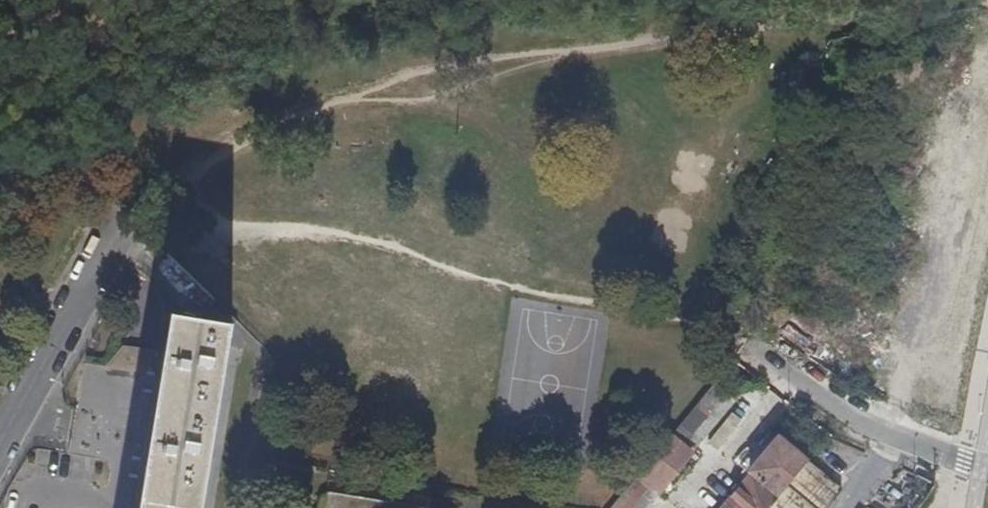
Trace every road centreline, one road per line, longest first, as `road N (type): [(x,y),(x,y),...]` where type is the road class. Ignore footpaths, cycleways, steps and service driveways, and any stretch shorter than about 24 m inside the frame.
road 1 (residential): [(752,340),(873,429),(987,469)]
road 2 (residential): [(150,230),(58,344),(0,436)]

